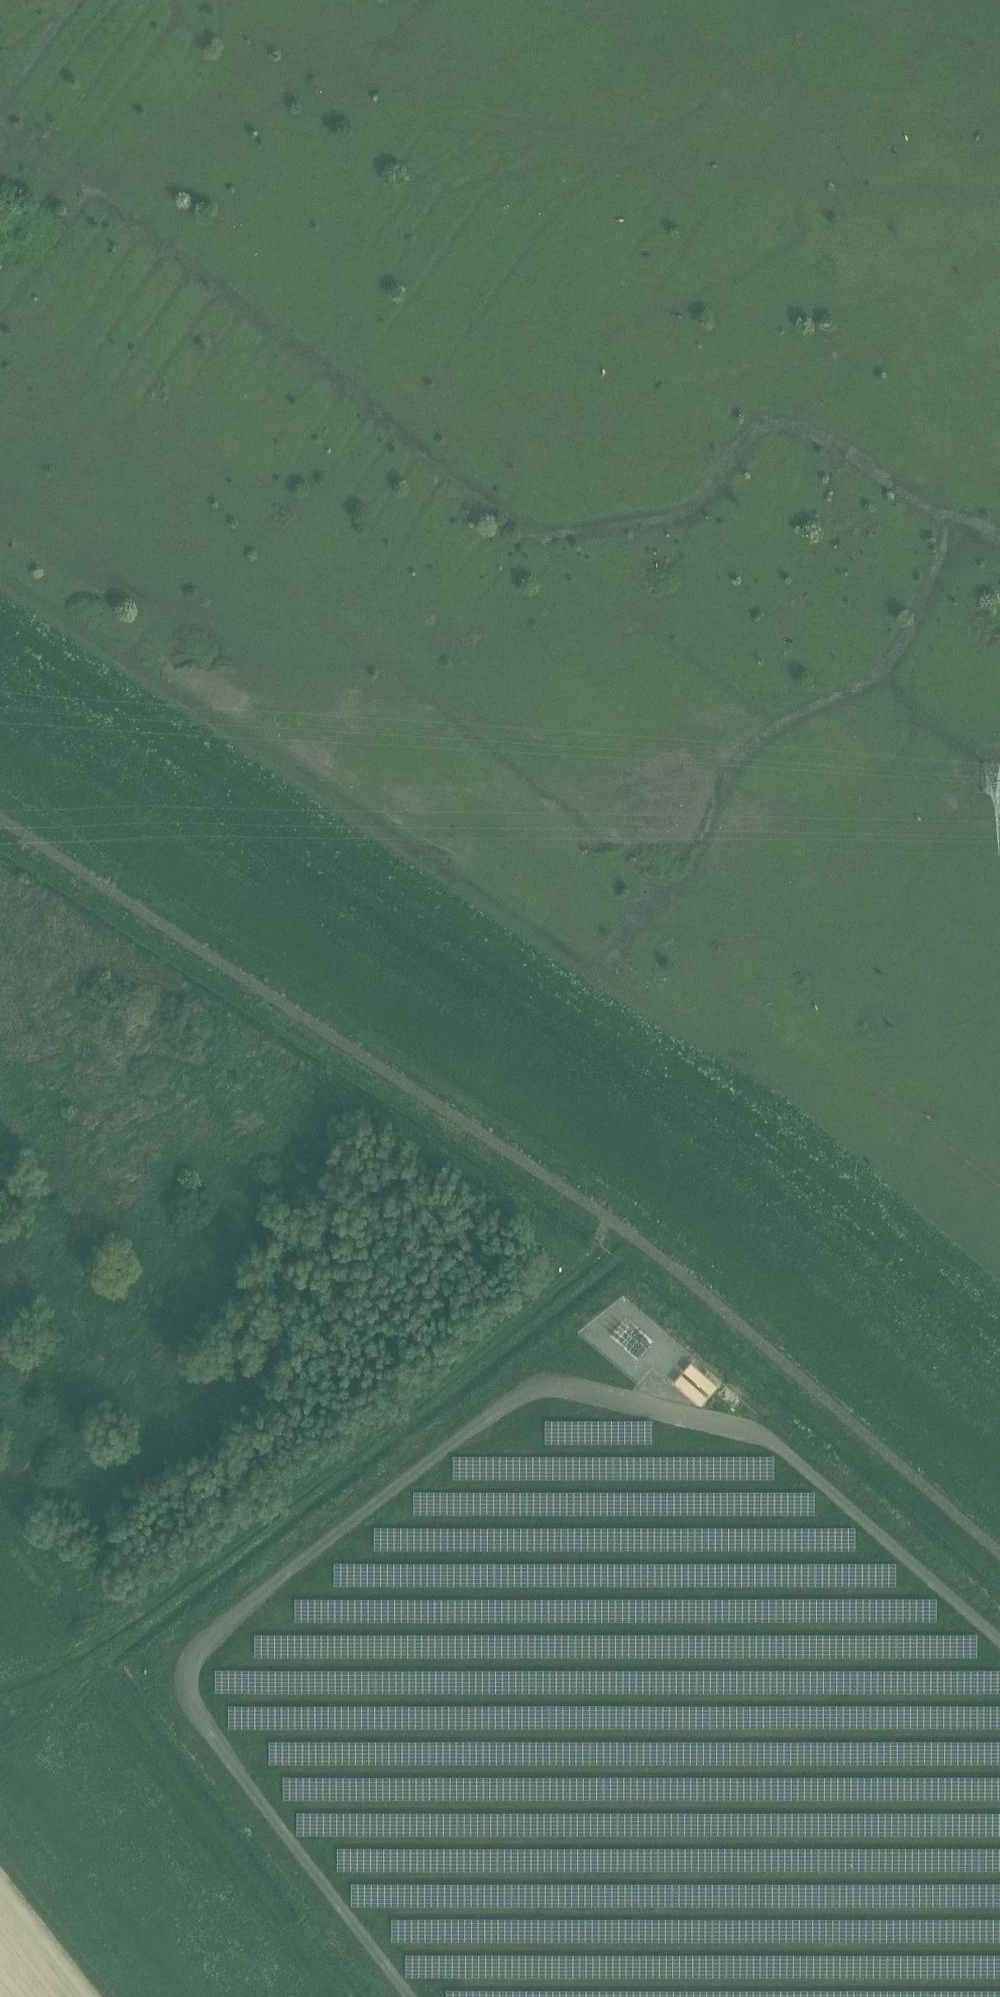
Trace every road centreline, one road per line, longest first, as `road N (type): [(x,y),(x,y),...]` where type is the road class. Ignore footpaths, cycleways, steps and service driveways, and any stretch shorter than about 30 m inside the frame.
road 1 (track): [(0,721),(678,1164)]
road 2 (track): [(678,1164),(999,1440)]
road 3 (track): [(99,1761),(305,1996)]

